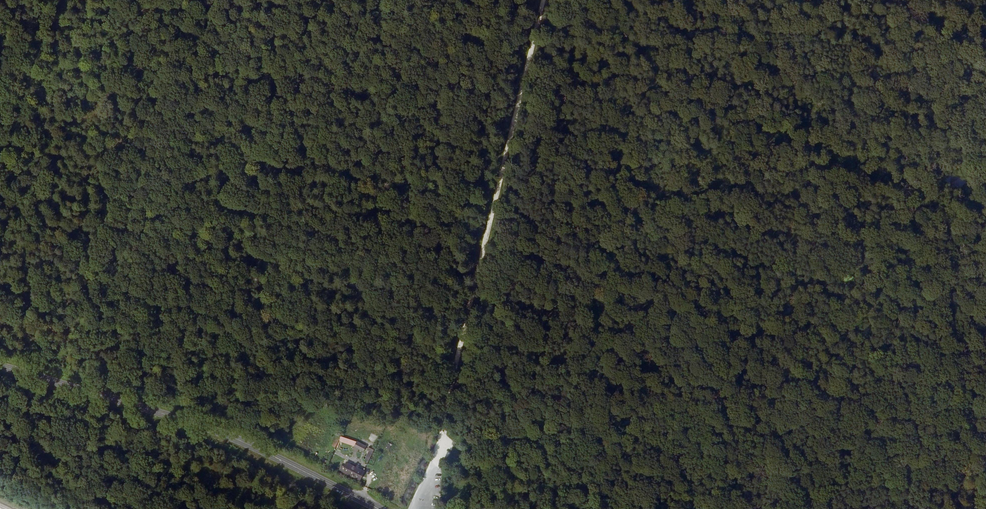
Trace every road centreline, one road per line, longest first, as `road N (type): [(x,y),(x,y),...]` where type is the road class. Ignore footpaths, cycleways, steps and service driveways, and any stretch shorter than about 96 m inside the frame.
road 1 (track): [(414,508),(440,455),(547,0)]
road 2 (secondary): [(0,365),(157,411),(380,508)]
road 3 (track): [(956,508),(985,317)]

